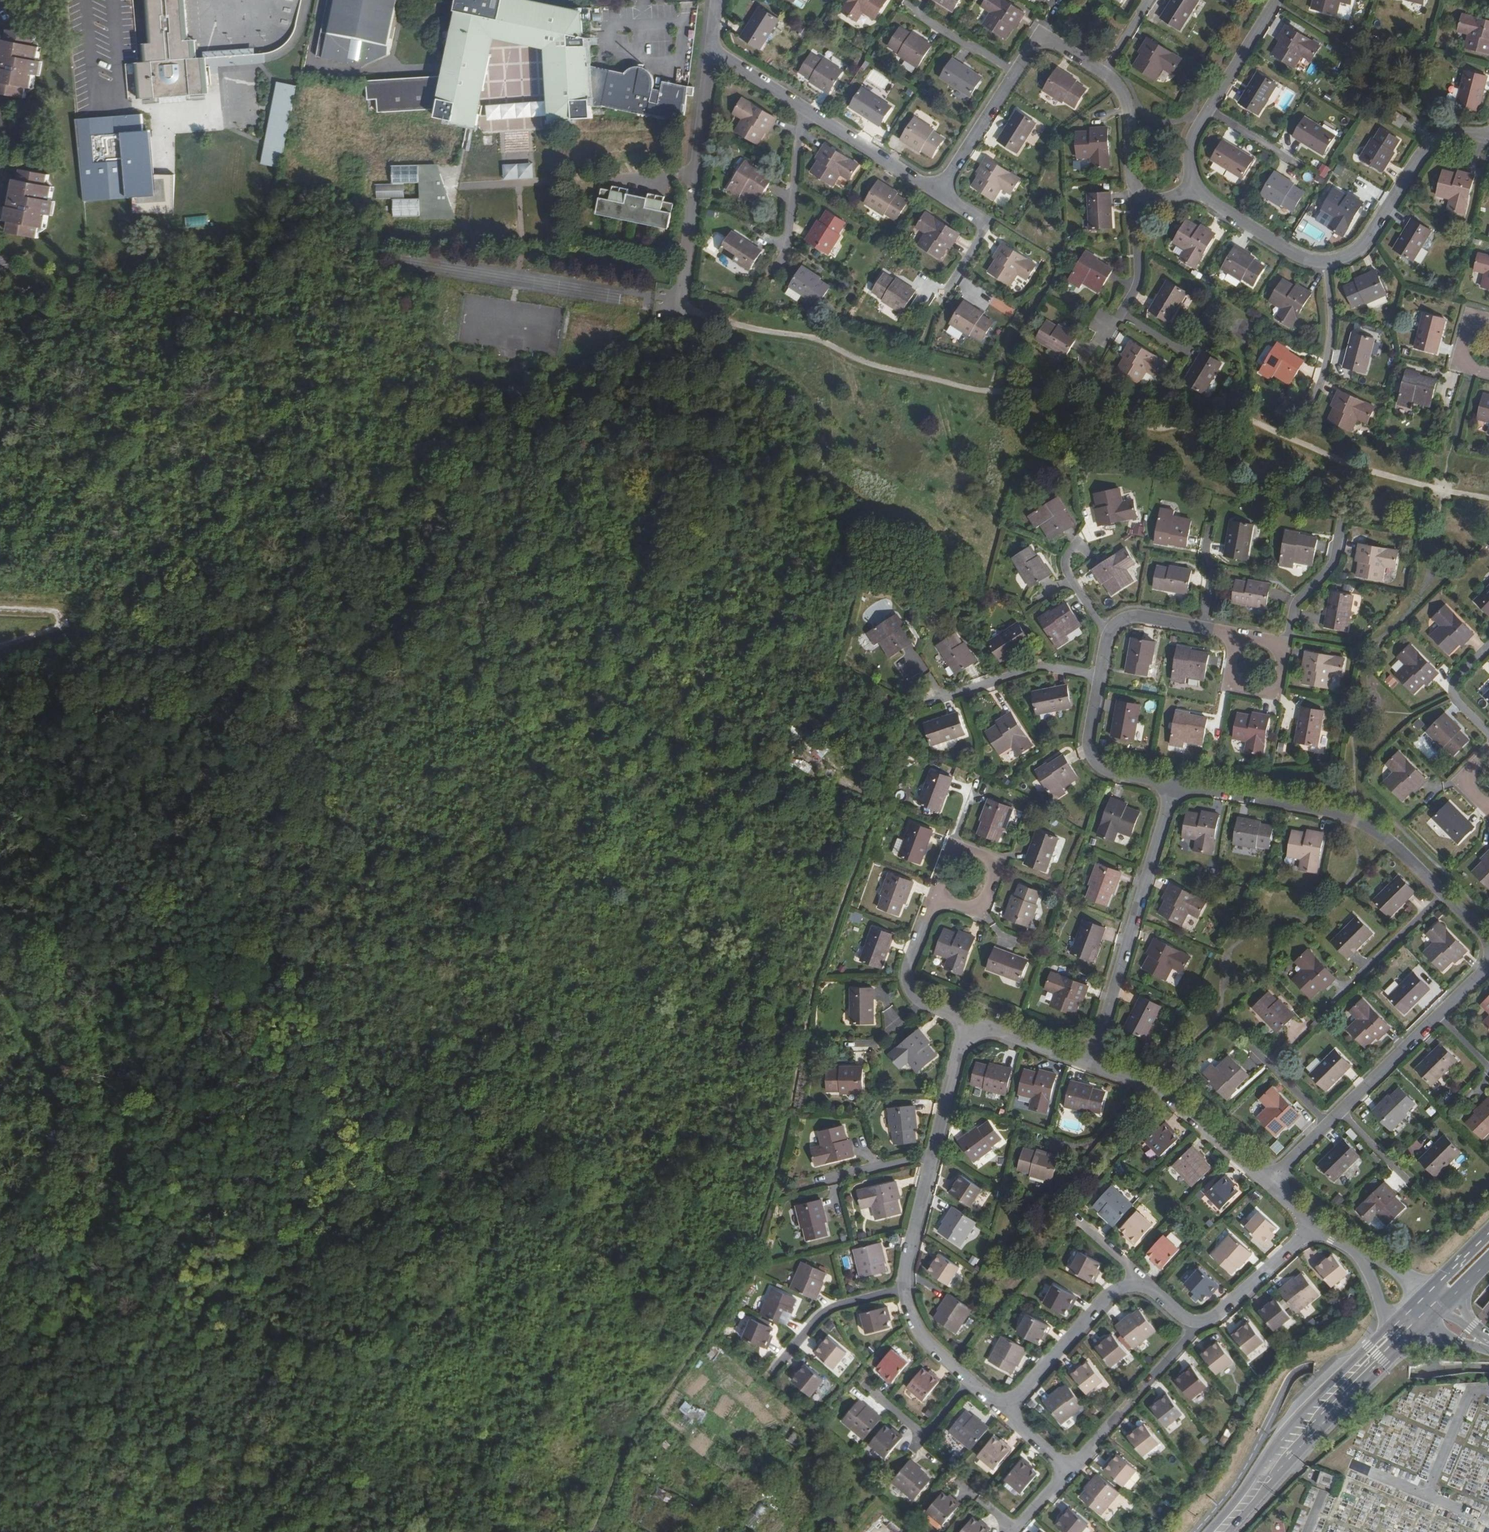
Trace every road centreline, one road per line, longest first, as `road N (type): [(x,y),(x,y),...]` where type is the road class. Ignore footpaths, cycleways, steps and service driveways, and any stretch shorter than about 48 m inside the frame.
road 1 (residential): [(965,1022),(904,1290),(916,1328),(936,1353),(1007,1410)]
road 2 (residential): [(1173,786),(1356,820),(1398,848),(1488,941)]
road 3 (residential): [(1488,962),(1268,1182)]
road 4 (residential): [(1091,1065),(1173,786)]
road 5 (primary): [(1393,1322),(1273,1445),(1208,1531)]
road 6 (residential): [(711,51),(674,308),(666,319)]
road 7 (residential): [(1326,260),(1352,253),(1372,235),(1433,143),(1462,132),(1488,137)]
road 8 (residential): [(1091,1065),(1162,1092),(1268,1182)]
road 9 (residential): [(910,663),(937,699),(1035,667),(1097,676)]
road 10 (residential): [(1068,1472),(1199,1324)]
road 11 (residential): [(1007,1410),(1100,1303),(1136,1285)]
road 12 (residential): [(1097,676),(1091,757),(1110,774),(1173,786)]
road 13 (residential): [(941,893),(912,959),(909,987),(922,1002),(965,1022)]
road 14 (residential): [(938,193),(803,109)]
road 15 (residential): [(941,893),(967,908),(985,899),(992,880),(983,861),(962,854),(945,863),(938,883)]
road 16 (residential): [(1193,187),(1304,258),(1326,260)]
road 17 (primary): [(1313,1435),(1424,1331)]
road 18 (residential): [(781,258),(803,109)]
road 19 (residential): [(1199,1324),(1312,1226)]
road 20 (residential): [(1341,520),(1331,570),(1298,601),(1278,650)]
road 21 (residential): [(933,303),(982,221),(938,193)]
road 22 (tertiary): [(1313,1435),(1320,1412),(1407,1326)]
road 23 (residential): [(938,193),(1015,71)]
road 24 (residential): [(1309,400),(1331,319),(1326,260)]
road 25 (residential): [(965,1022),(1091,1065)]
road 26 (residential): [(1241,648),(1230,672),(1234,685),(1257,698),(1281,687),(1285,662),(1278,650)]
road 27 (residential): [(1276,0),(1209,109)]
road 28 (primary): [(1229,1531),(1313,1435)]
road 29 (residential): [(1117,310),(1133,283),(1136,187)]
road 30 (residential): [(908,6),(1015,71)]
road 31 (residential): [(1105,71),(1128,108),(1136,187)]

